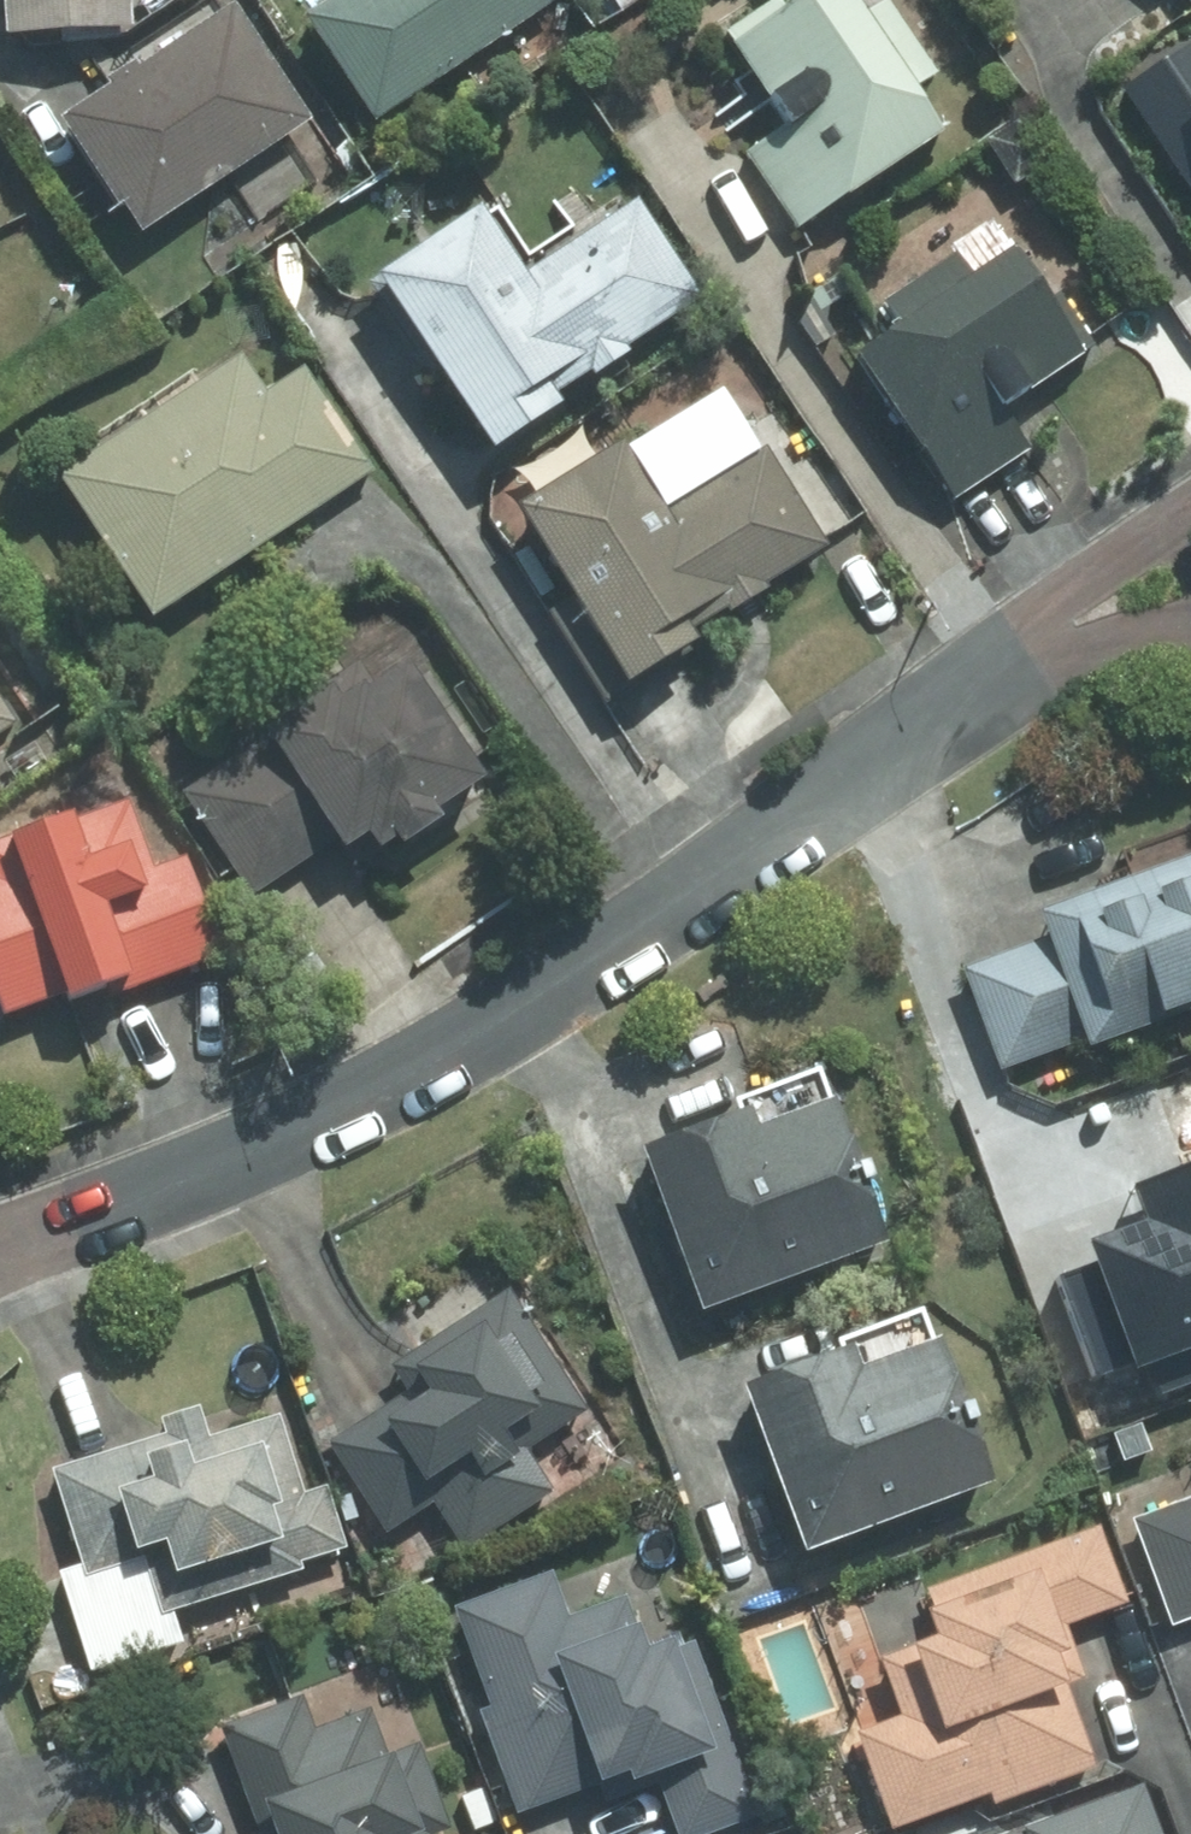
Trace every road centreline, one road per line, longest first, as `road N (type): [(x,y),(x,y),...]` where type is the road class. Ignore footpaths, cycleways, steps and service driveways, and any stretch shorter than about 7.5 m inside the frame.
road 1 (residential): [(1002,676),(661,922),(511,1018),(252,1155),(0,1254)]
road 2 (residential): [(1002,676),(1050,620),(1190,520)]
road 3 (residential): [(1190,636),(1123,641),(1002,676)]

